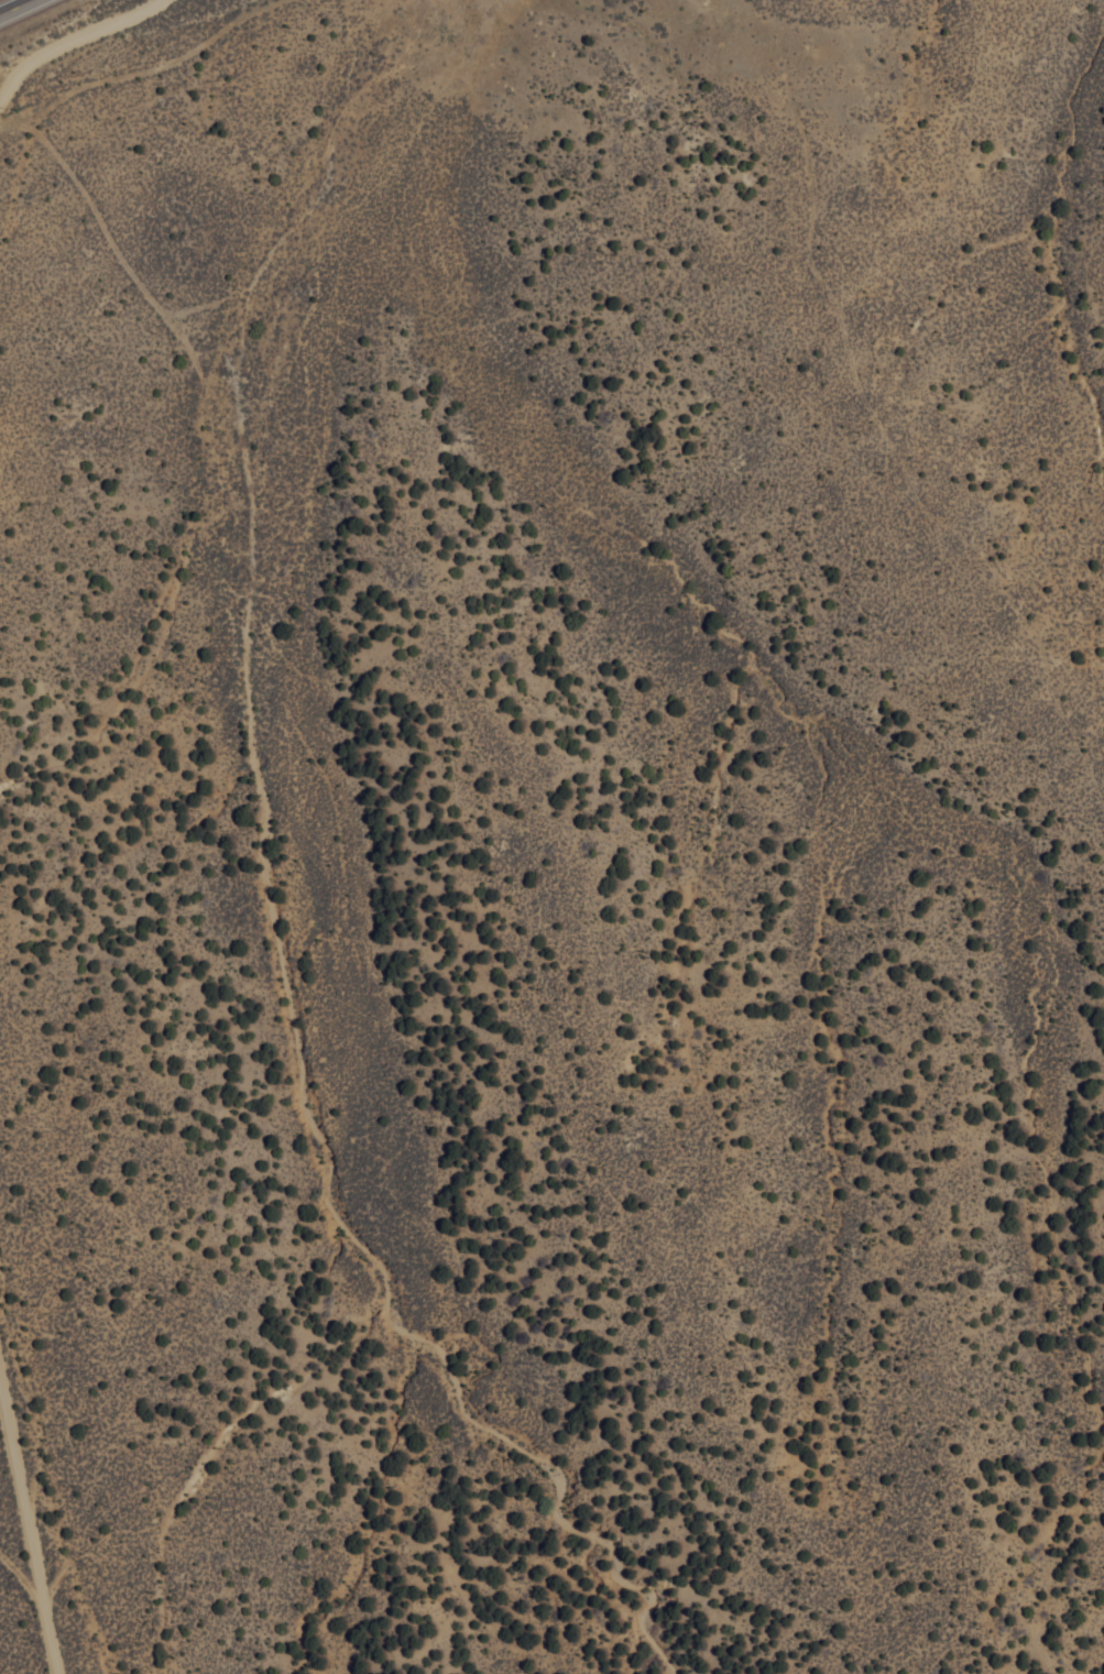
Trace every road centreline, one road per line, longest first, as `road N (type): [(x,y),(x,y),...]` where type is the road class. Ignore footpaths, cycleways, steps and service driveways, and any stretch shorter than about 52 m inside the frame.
road 1 (residential): [(56,1673),(0,1368)]
road 2 (residential): [(0,92),(43,52),(161,0)]

